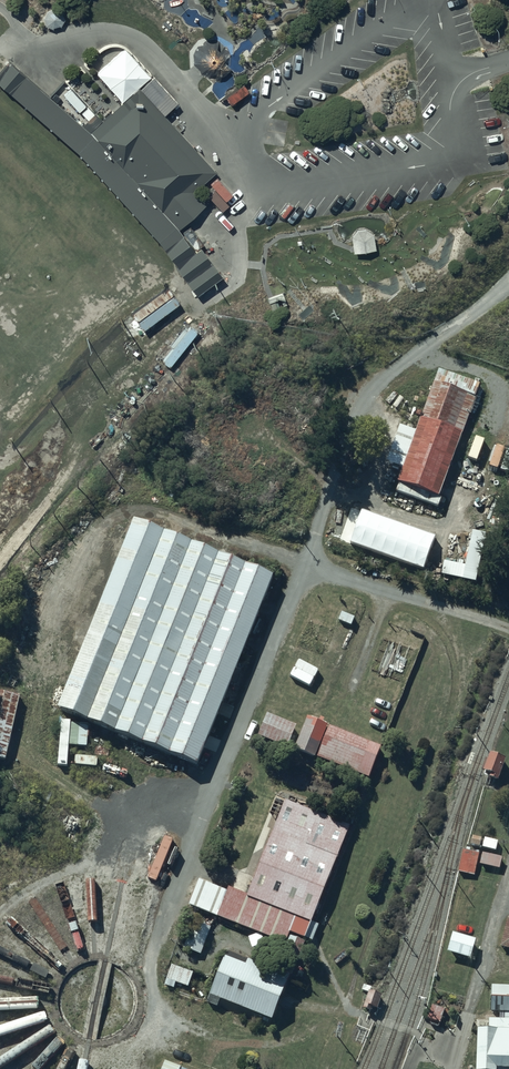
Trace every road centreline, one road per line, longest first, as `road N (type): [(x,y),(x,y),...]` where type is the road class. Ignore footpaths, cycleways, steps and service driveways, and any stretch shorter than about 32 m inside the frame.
road 1 (track): [(508,281),(372,384),(306,565),(508,629)]
road 2 (track): [(306,565),(158,934),(158,1000)]
road 3 (track): [(306,565),(152,512),(123,512),(98,527),(73,563),(40,651)]
road 4 (track): [(508,872),(468,1011)]

